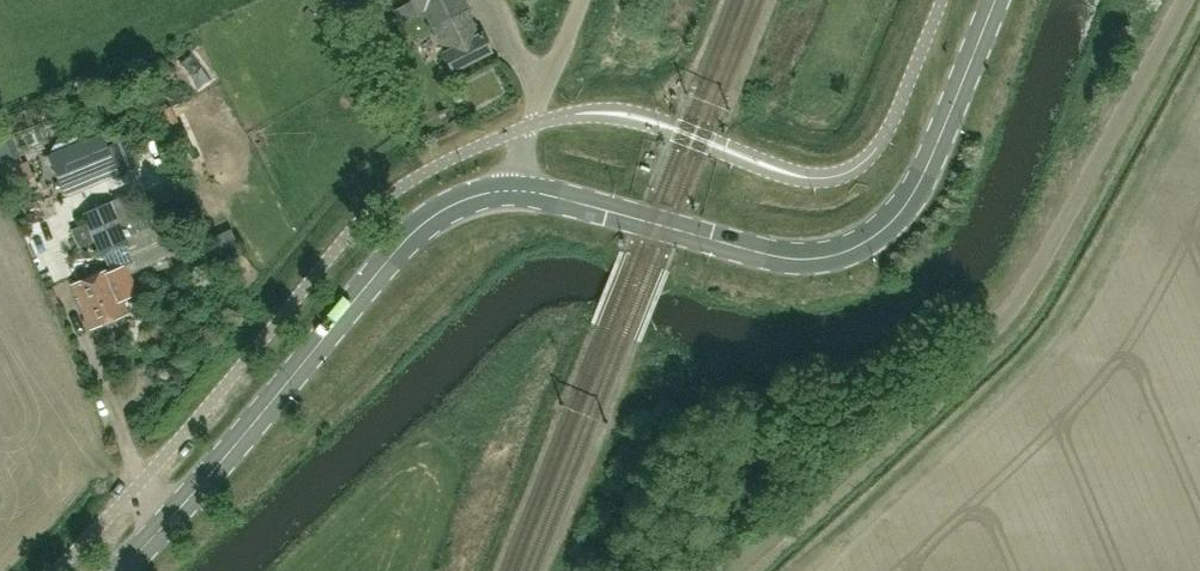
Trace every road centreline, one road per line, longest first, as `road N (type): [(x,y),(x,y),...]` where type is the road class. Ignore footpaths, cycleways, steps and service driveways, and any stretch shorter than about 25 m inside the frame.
road 1 (unclassified): [(747,570),(948,405),(1006,335),(1095,184),(1189,0)]
road 2 (secondary): [(513,188),(789,257),(858,248),(907,208),(994,0)]
road 3 (secondary): [(119,570),(415,231),(459,202),(513,188)]
road 4 (unclassified): [(513,188),(581,0)]

